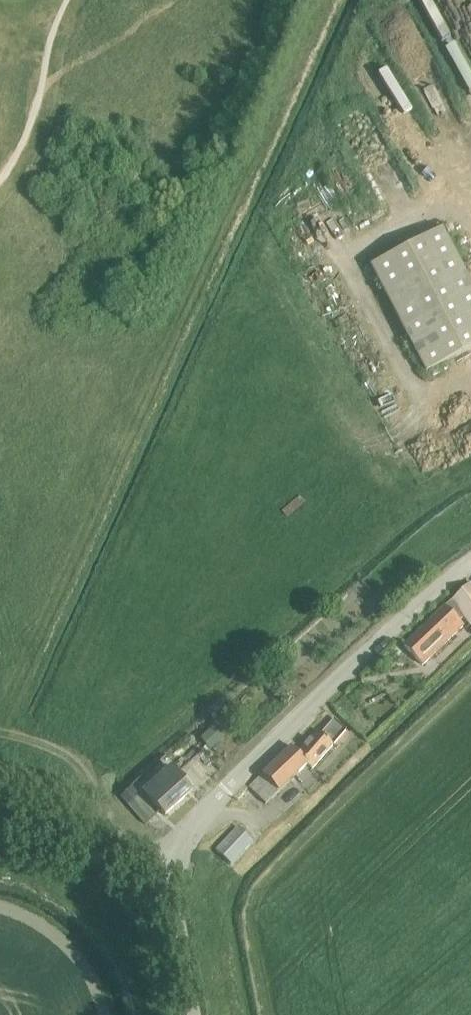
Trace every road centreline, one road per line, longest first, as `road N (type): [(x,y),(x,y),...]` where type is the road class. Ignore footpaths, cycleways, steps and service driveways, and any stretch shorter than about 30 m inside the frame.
road 1 (residential): [(226,790),(470,562)]
road 2 (unclassified): [(165,868),(0,825)]
road 3 (unclassified): [(194,1014),(165,868)]

